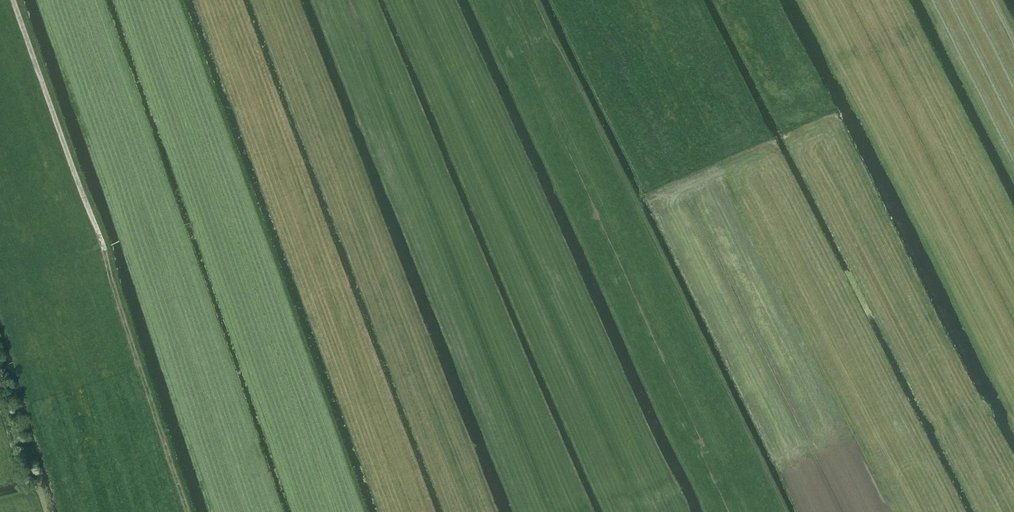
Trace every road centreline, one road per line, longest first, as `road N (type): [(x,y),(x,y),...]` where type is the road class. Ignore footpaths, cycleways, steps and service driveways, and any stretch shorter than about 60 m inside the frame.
road 1 (track): [(105,250),(14,0)]

